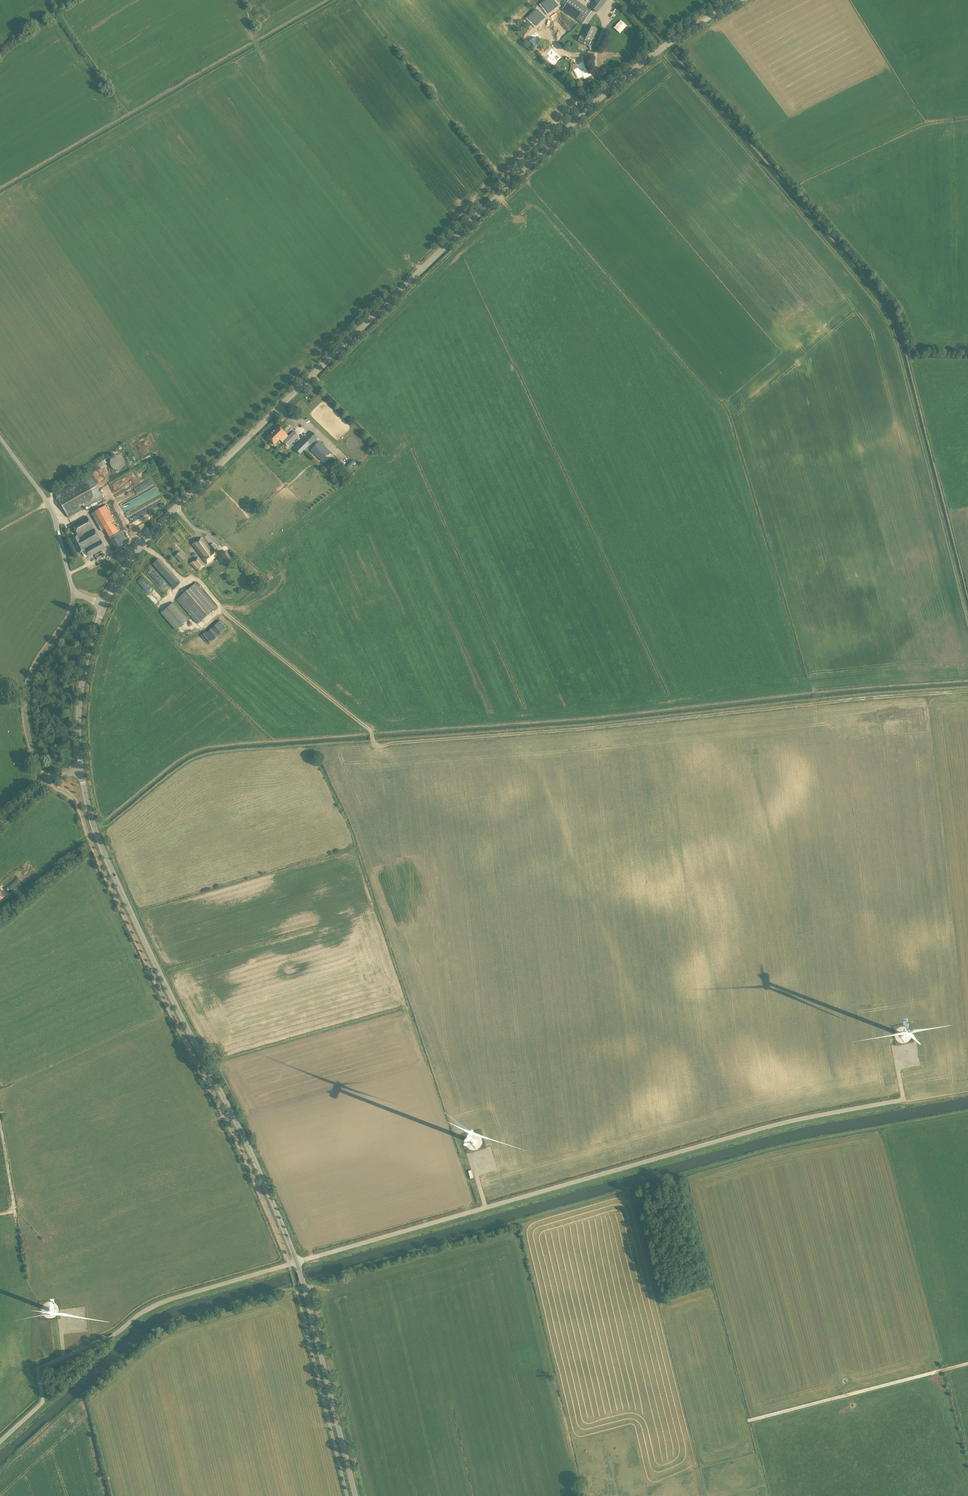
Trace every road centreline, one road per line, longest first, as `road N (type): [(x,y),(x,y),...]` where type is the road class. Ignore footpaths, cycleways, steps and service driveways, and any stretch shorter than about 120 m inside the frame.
road 1 (tertiary): [(105,605),(157,526),(592,106),(684,33),(740,0)]
road 2 (track): [(222,610),(367,726),(377,746),(967,691)]
road 3 (tertiary): [(356,1495),(297,1262),(106,859),(80,770)]
road 4 (unclassified): [(73,592),(48,504),(0,438)]
road 5 (tertiary): [(80,770),(80,697),(105,605)]

